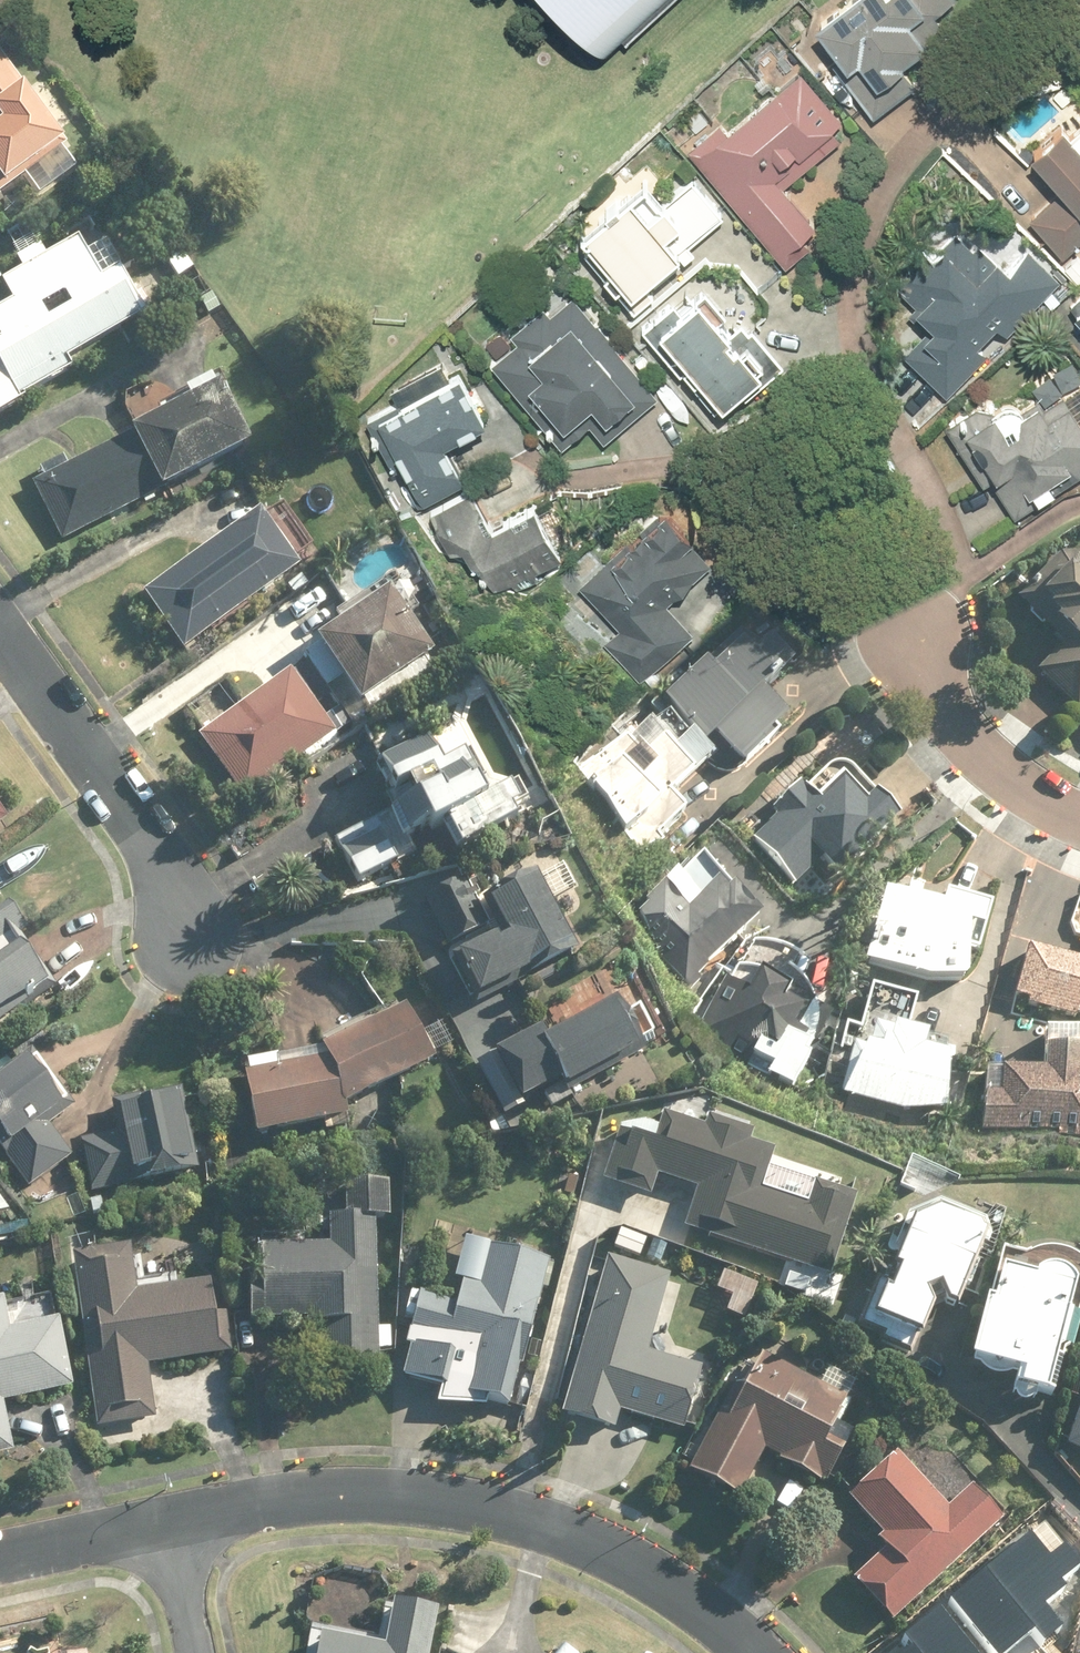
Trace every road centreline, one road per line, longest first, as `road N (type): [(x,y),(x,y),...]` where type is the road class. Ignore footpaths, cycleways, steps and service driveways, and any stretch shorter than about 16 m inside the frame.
road 1 (residential): [(162,1524),(382,1494),(490,1505),(575,1535),(667,1584),(757,1652)]
road 2 (residential): [(0,638),(177,879),(199,950)]
road 3 (residential): [(1079,819),(1050,808),(984,756),(899,639)]
road 4 (residential): [(0,1558),(162,1524)]
road 5 (residential): [(162,1524),(192,1652)]

